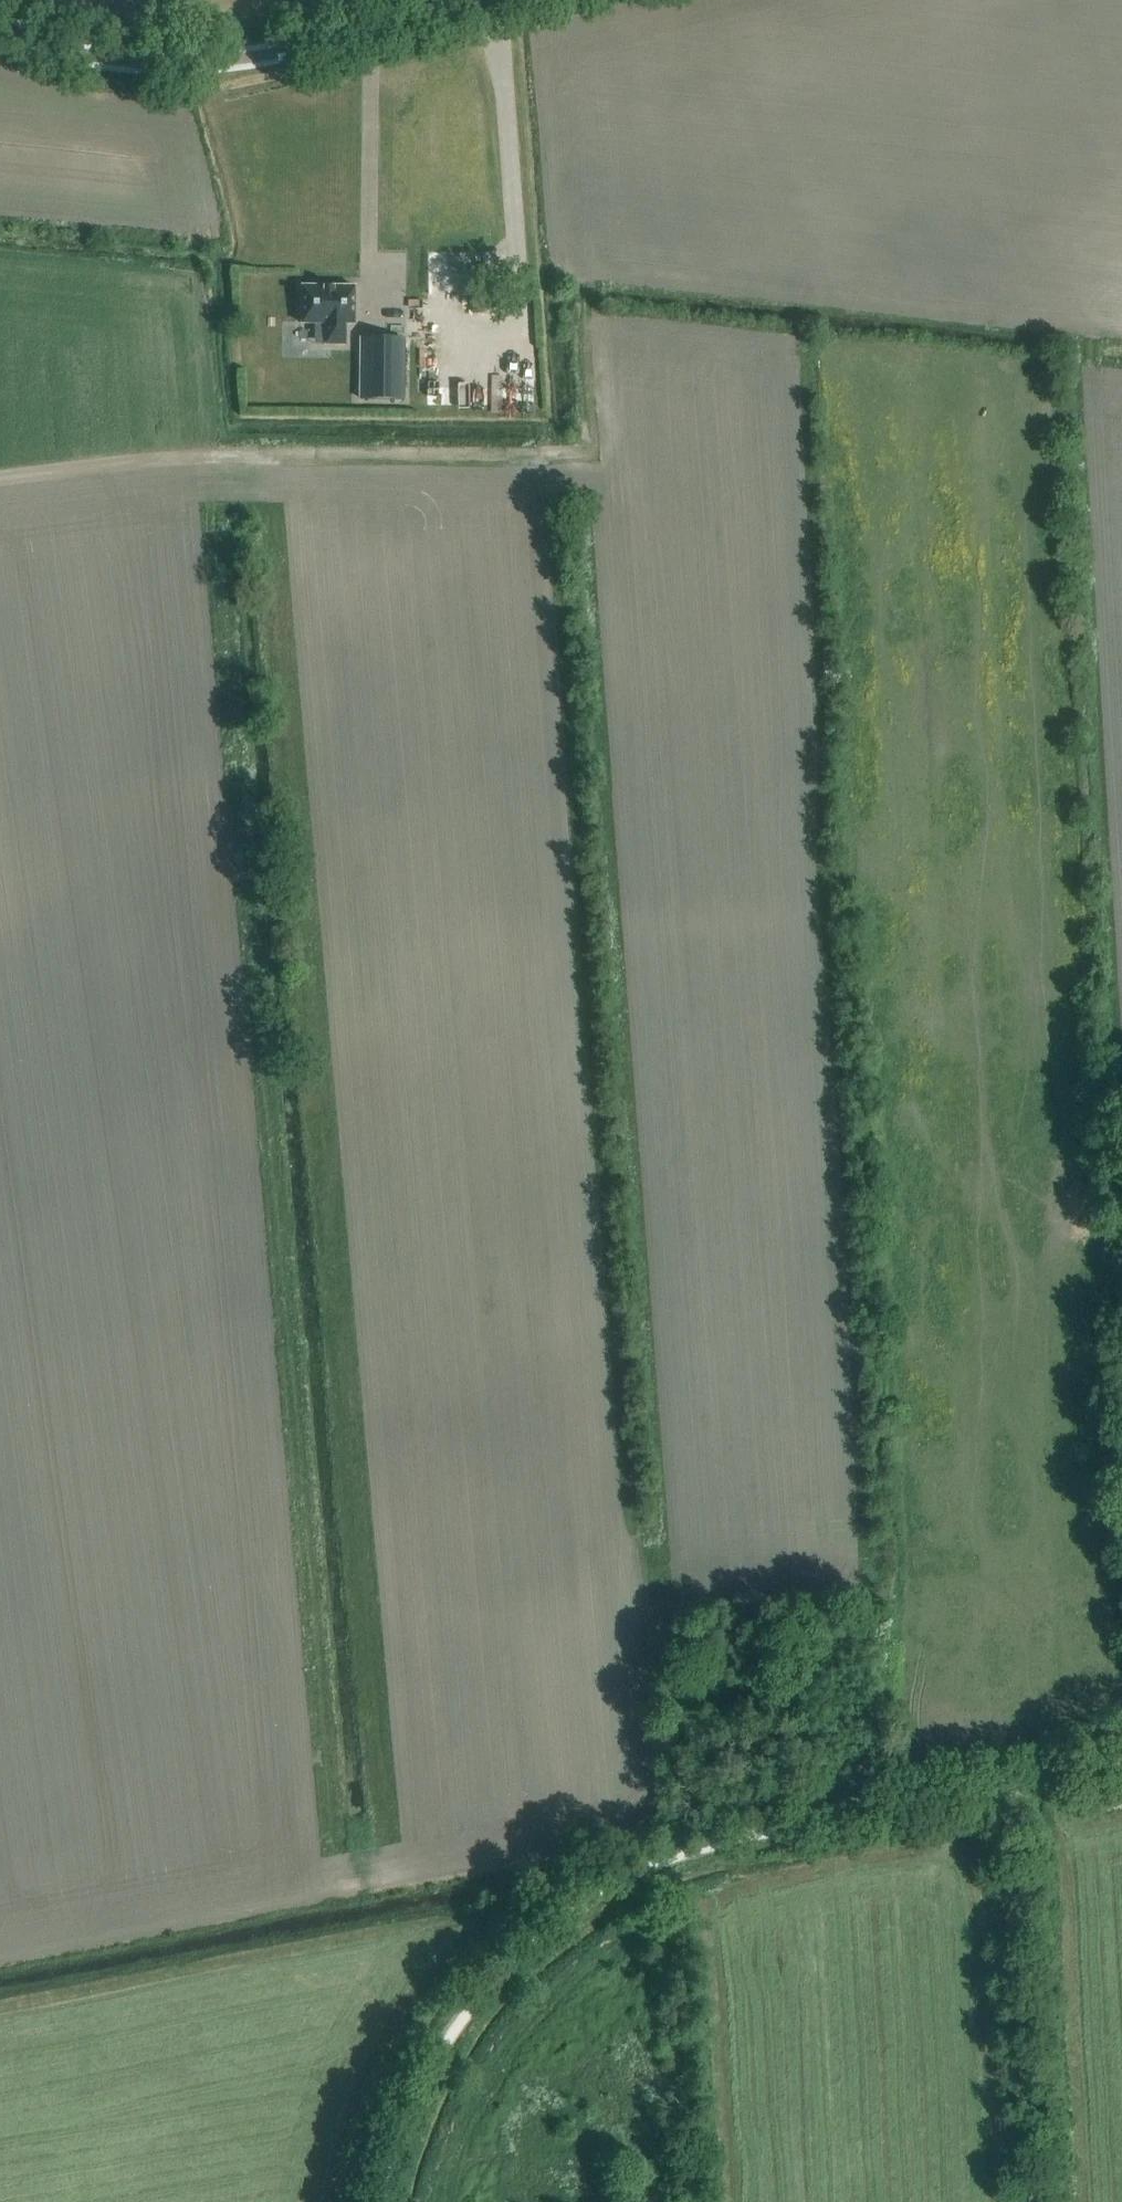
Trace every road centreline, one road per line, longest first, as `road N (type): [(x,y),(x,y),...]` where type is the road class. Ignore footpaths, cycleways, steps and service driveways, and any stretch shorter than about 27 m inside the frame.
road 1 (tertiary): [(511,0),(252,65),(112,73),(0,31)]
road 2 (track): [(1003,1783),(1032,2201)]
road 3 (unclassified): [(937,1797),(1121,1760)]

